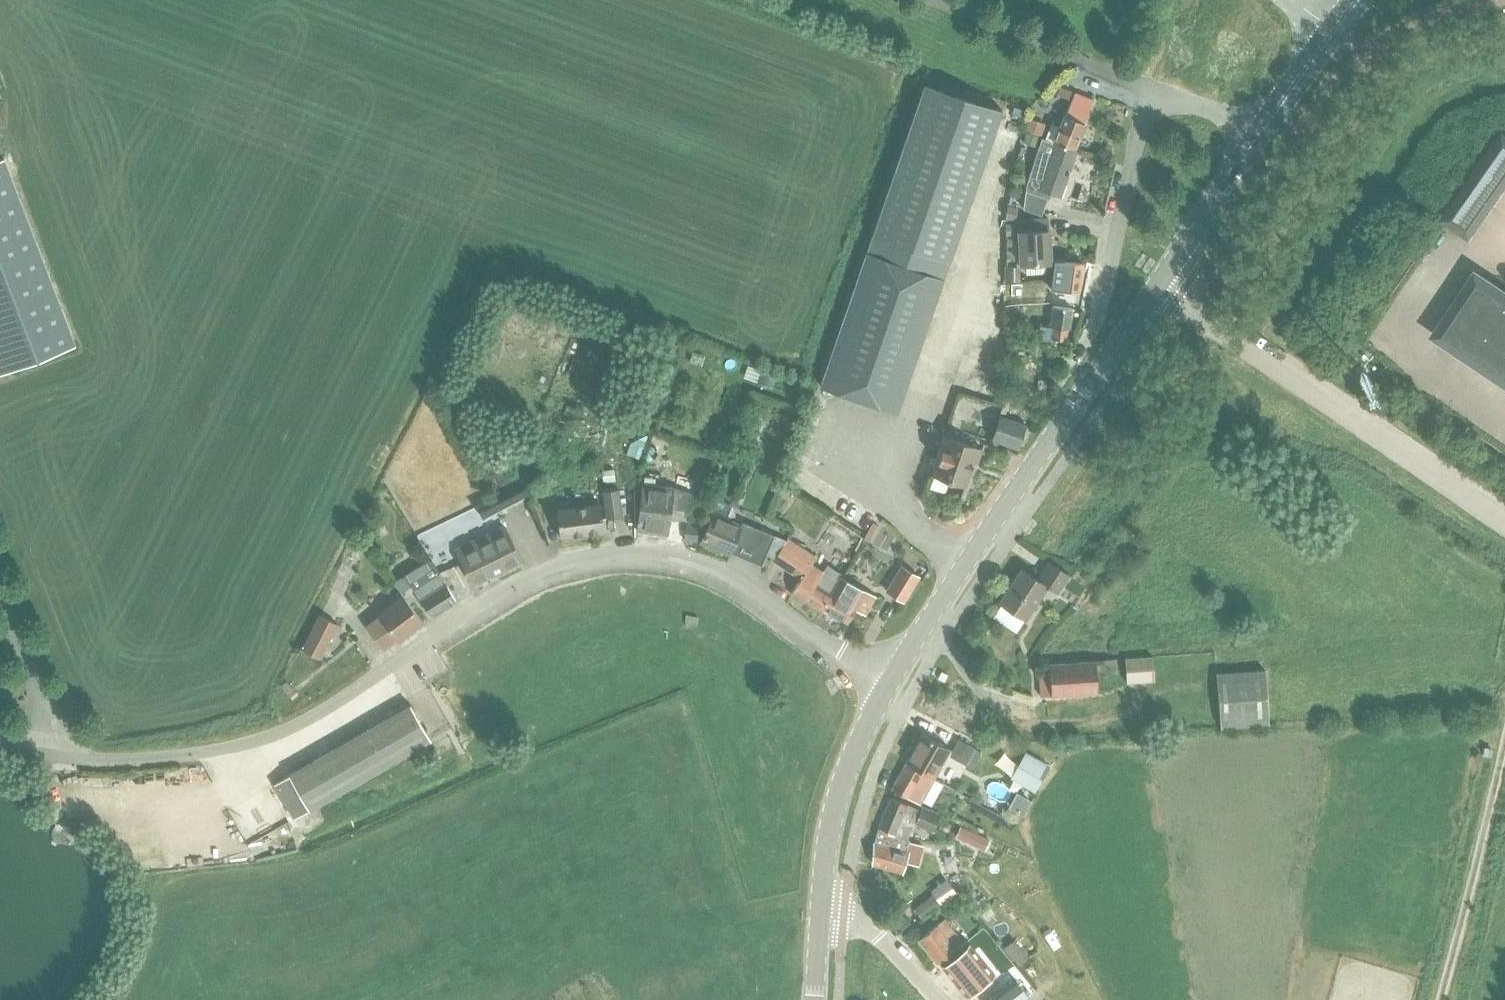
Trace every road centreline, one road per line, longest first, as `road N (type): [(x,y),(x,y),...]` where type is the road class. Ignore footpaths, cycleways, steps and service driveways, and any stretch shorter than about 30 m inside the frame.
road 1 (unclassified): [(42,752),(169,757),(268,736),(320,713),(517,583),(615,554),(669,555),(712,569),(879,678),(880,700)]
road 2 (secondary): [(880,700),(952,579),(1254,142)]
road 3 (residential): [(1079,356),(1092,331),(1143,120),(1163,106),(1188,108),(1254,142)]
road 4 (track): [(1504,739),(1440,999)]
road 5 (secondary): [(824,913),(832,804),(880,700)]
road 6 (secondary): [(1254,142),(1333,30)]
road 7 (residential): [(934,999),(880,940),(842,912)]

